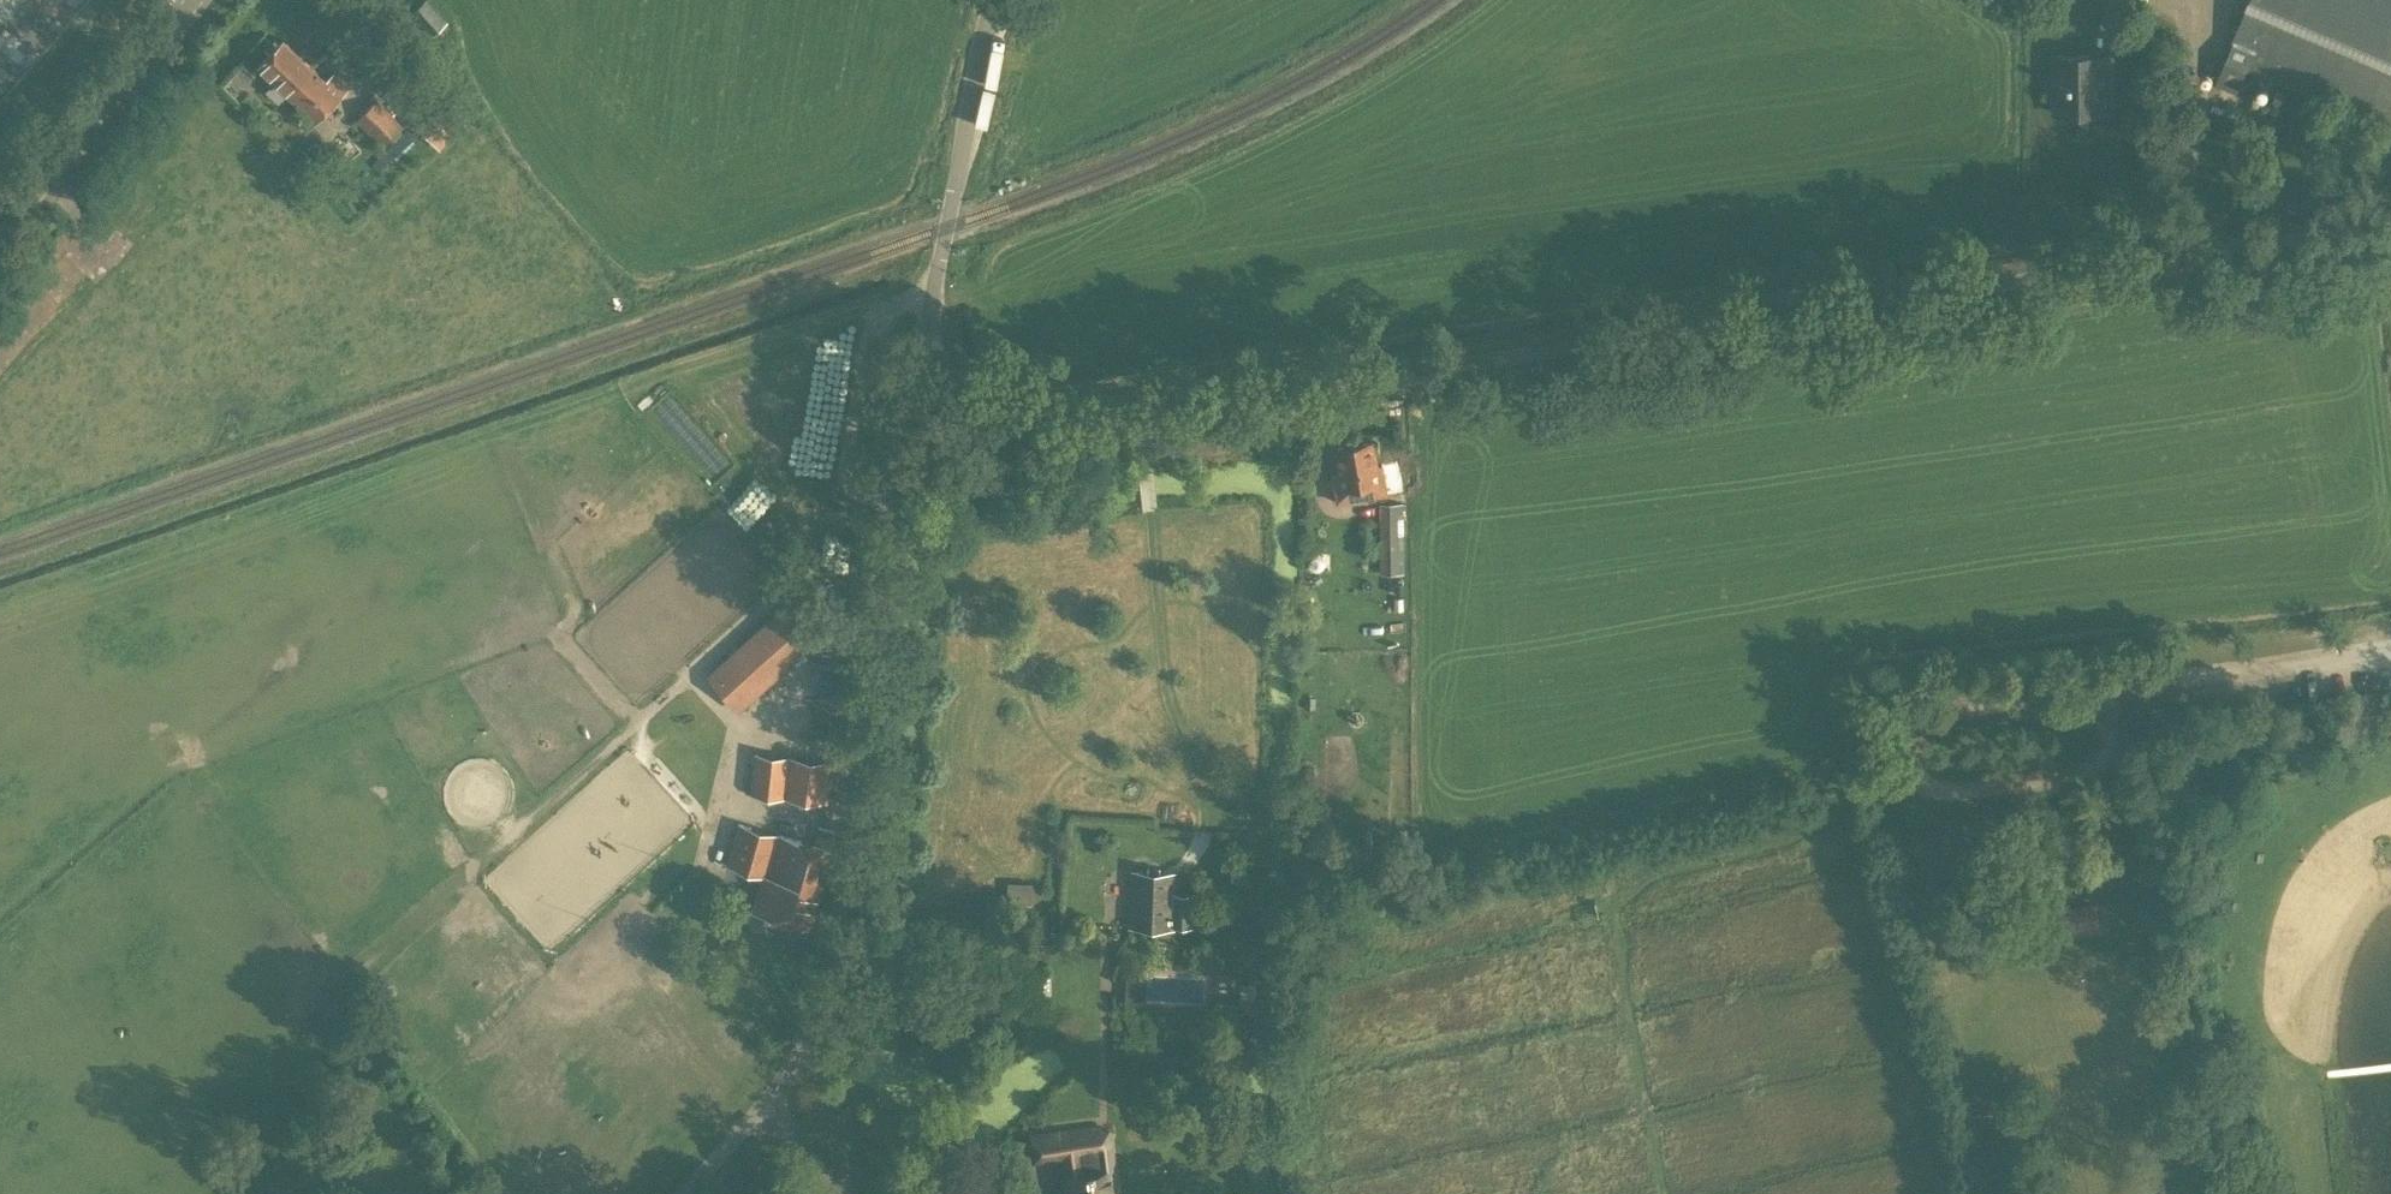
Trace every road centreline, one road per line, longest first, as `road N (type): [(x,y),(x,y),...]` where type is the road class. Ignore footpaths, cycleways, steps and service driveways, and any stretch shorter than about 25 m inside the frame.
road 1 (unclassified): [(1028,425),(2390,226)]
road 2 (unclassified): [(683,1193),(782,1082),(819,999),(895,454)]
road 3 (track): [(1136,413),(1164,673),(1196,767),(1203,824)]
road 4 (unclassified): [(921,343),(993,0)]
road 5 (secondary): [(0,225),(194,0)]
road 6 (unclassified): [(895,454),(1028,425)]
road 7 (unclassified): [(1028,425),(979,399),(921,343)]

